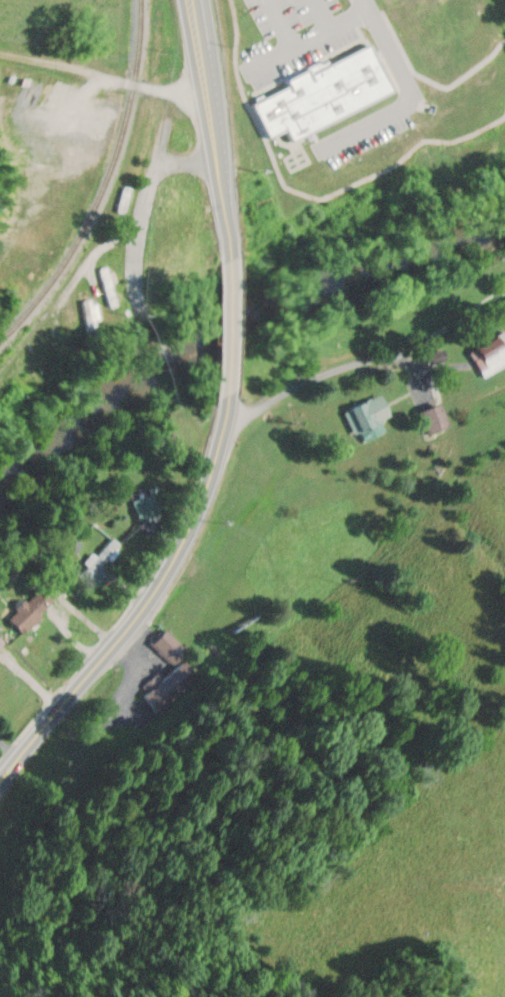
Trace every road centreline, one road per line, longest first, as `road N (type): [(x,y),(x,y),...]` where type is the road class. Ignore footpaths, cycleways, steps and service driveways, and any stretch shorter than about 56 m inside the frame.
road 1 (primary): [(233,395),(231,420),(174,562),(0,802)]
road 2 (residential): [(231,420),(330,368),(415,346),(504,290)]
road 3 (primary): [(197,0),(235,258)]
road 4 (track): [(208,92),(0,52)]
road 5 (residential): [(219,160),(159,162),(136,233),(133,276)]
road 6 (primary): [(235,258),(233,395)]

